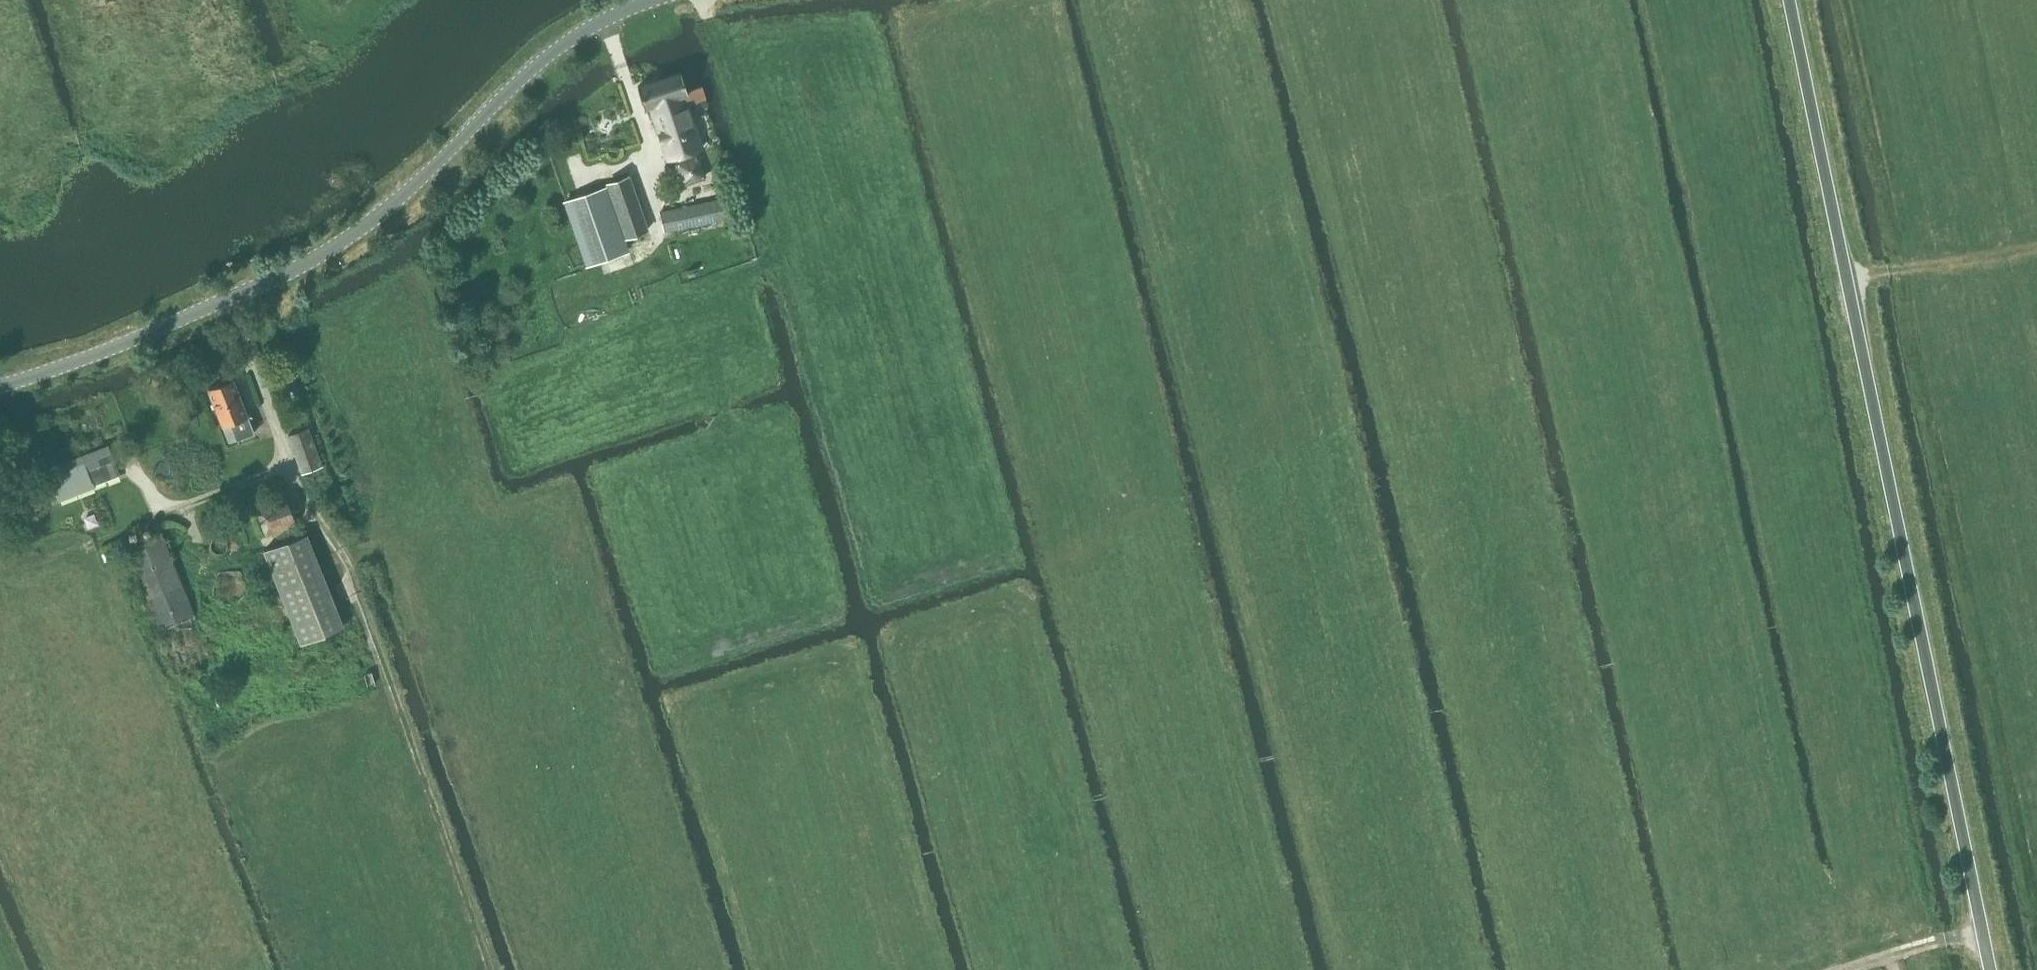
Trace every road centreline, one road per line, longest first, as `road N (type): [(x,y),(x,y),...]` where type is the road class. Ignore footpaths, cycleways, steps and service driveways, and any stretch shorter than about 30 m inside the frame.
road 1 (unclassified): [(1989,969),(1791,0)]
road 2 (unclassified): [(0,387),(217,310),(357,233),(527,75),(605,21),(660,0)]
road 3 (track): [(381,0),(308,62),(271,81),(139,129),(0,161)]
road 4 (track): [(1083,396),(960,0)]
road 5 (track): [(234,301),(288,456),(283,466),(174,510)]
road 6 (track): [(2036,243),(1849,281)]
road 7 (track): [(605,21),(654,165)]

